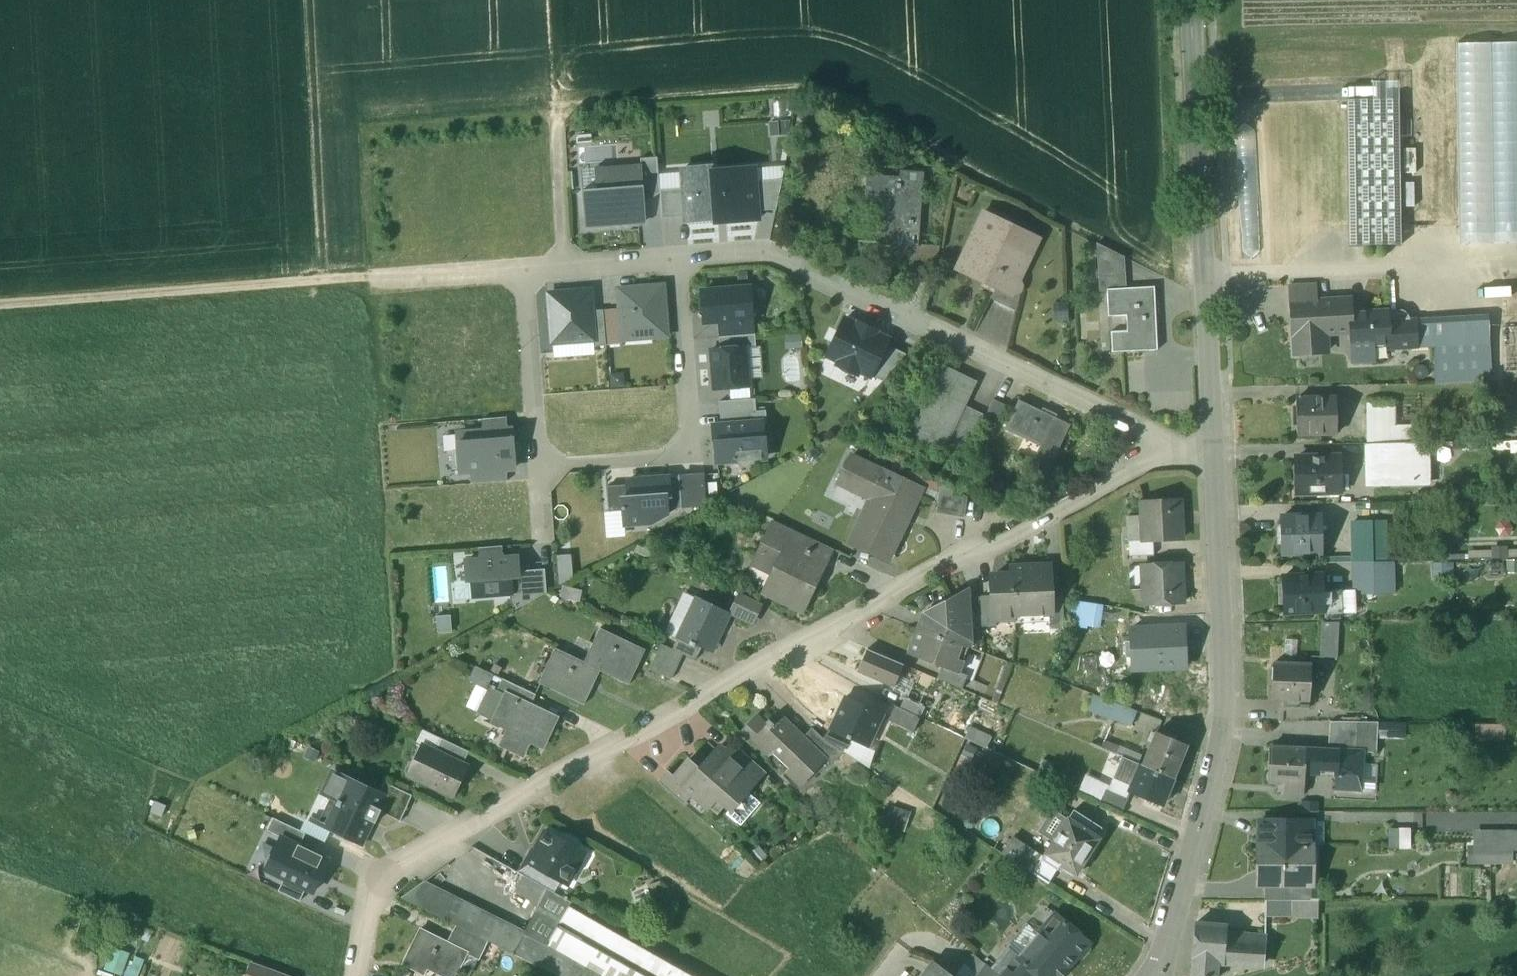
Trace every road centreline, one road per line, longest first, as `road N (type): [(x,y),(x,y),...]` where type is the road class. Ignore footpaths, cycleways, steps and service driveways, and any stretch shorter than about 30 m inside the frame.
road 1 (residential): [(353,975),(358,924),(379,875),(1173,443)]
road 2 (residential): [(1173,443),(766,255),(676,265)]
road 3 (residential): [(1161,975),(1224,723),(1214,453)]
road 4 (residential): [(1214,453),(1190,0)]
road 5 (track): [(0,306),(373,279)]
road 6 (residential): [(539,468),(690,455),(676,265)]
road 7 (residential): [(524,271),(539,468)]
road 8 (residential): [(676,265),(524,271)]
road 9 (residential): [(524,271),(373,279)]

